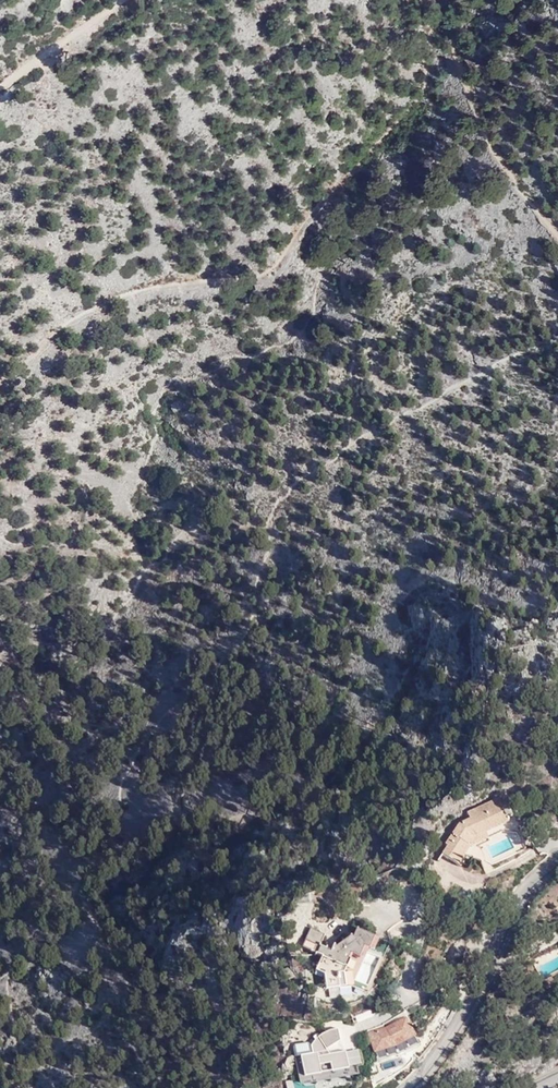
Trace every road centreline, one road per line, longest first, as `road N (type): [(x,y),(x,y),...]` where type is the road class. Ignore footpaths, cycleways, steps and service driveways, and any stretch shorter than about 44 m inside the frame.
road 1 (track): [(0,372),(76,318),(131,293),(230,287),(280,269),(304,221),(419,104),(427,43),(443,45),(466,68),(495,145),(557,230)]
road 2 (residential): [(417,1087),(465,1030),(513,905),(557,858)]

